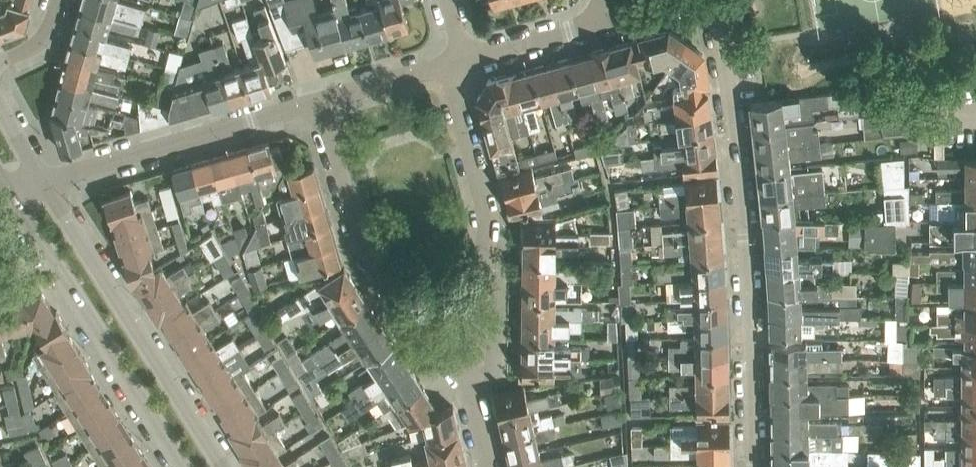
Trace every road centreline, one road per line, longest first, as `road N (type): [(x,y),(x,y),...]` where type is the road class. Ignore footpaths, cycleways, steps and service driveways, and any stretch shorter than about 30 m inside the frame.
road 1 (residential): [(751,466),(745,238),(712,0)]
road 2 (residential): [(471,388),(493,351),(494,226),(446,65)]
road 3 (residential): [(471,388),(432,365),(360,257),(317,102)]
road 4 (residential): [(223,466),(45,185)]
road 5 (residential): [(11,195),(185,466)]
road 6 (residential): [(45,185),(317,102)]
road 7 (residential): [(464,59),(618,13)]
road 8 (residential): [(317,102),(446,65)]

